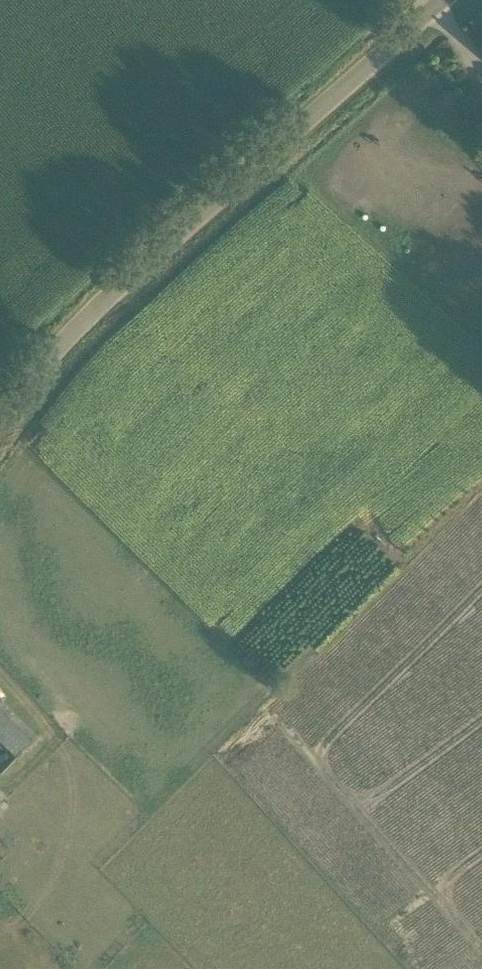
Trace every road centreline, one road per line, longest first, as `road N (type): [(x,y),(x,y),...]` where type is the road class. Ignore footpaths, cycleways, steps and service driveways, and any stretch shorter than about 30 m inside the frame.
road 1 (unclassified): [(0,416),(73,324),(431,0)]

